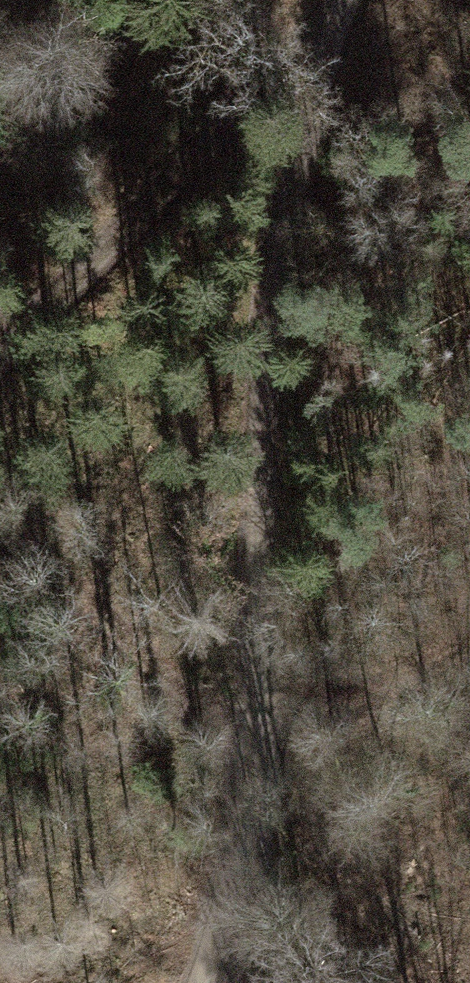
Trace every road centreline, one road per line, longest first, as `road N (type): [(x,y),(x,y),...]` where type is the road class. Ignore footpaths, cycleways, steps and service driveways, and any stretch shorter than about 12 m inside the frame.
road 1 (track): [(306,62),(255,748),(219,930),(197,982)]
road 2 (track): [(0,341),(306,62)]
road 3 (track): [(255,748),(469,630)]

